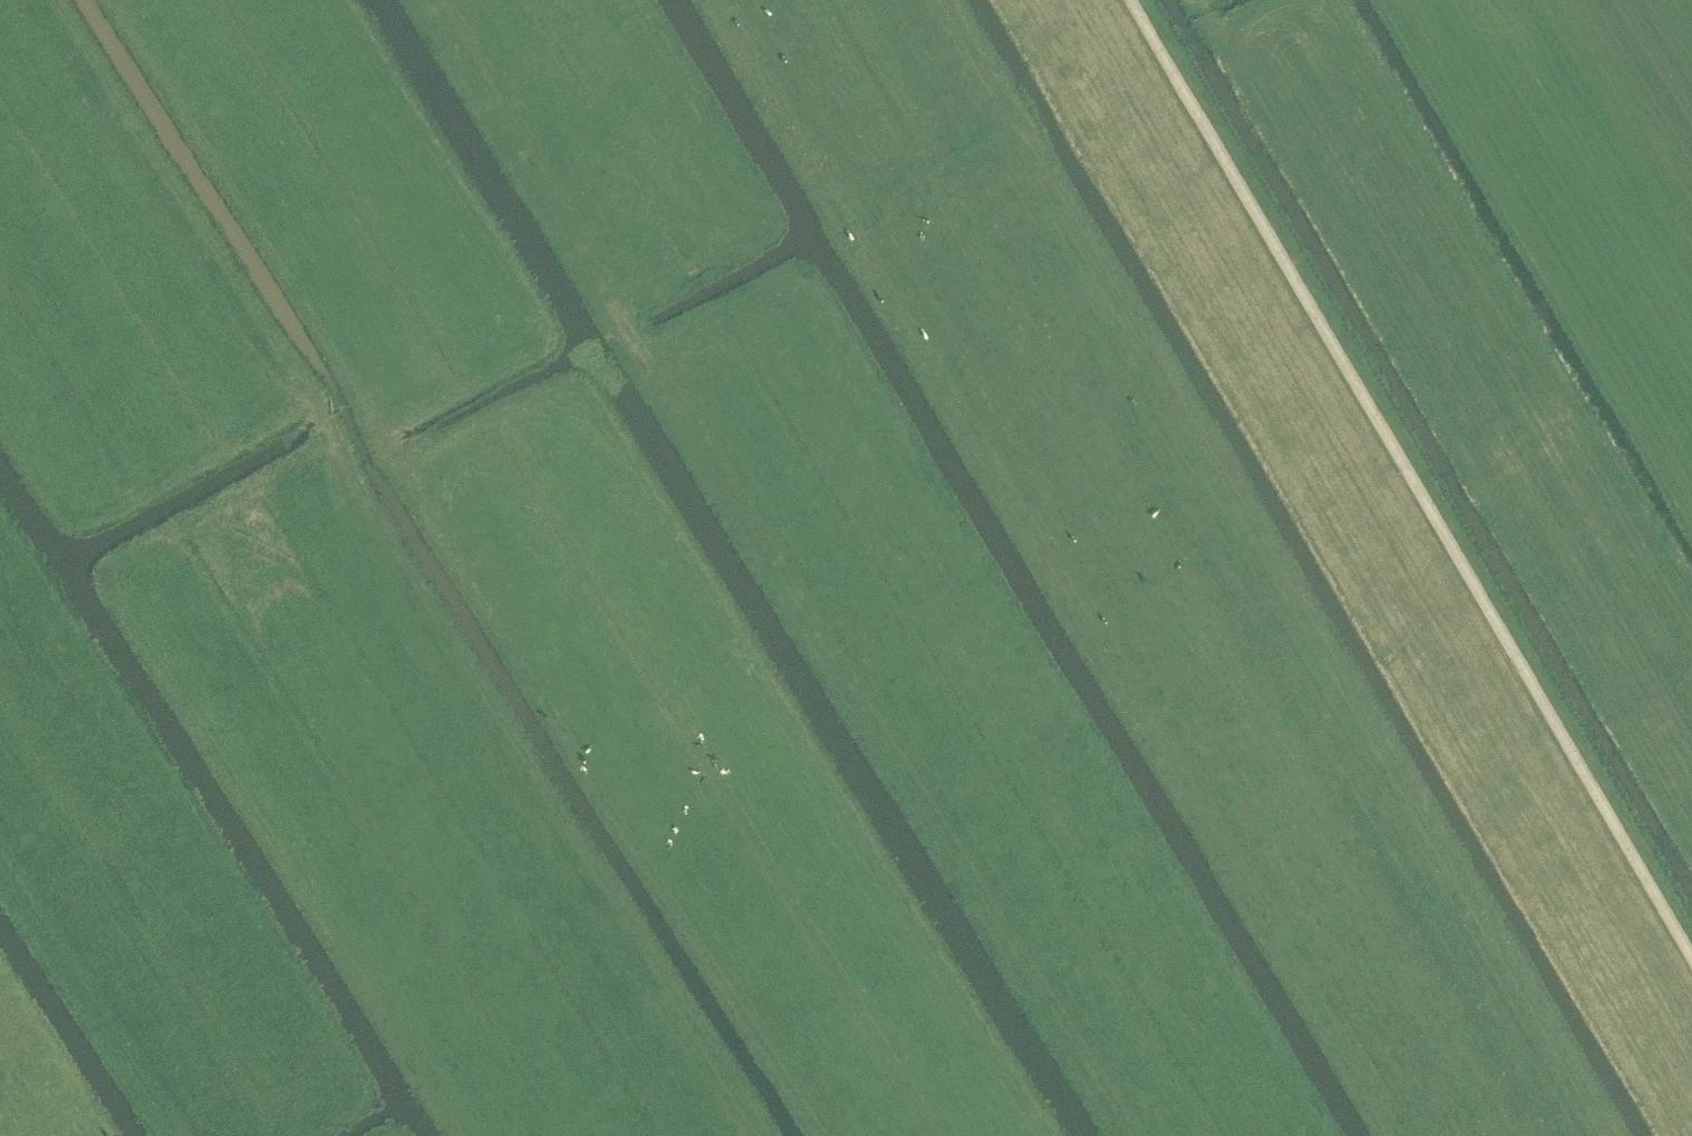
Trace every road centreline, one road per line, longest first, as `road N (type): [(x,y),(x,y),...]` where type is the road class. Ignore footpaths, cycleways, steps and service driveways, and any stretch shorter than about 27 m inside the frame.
road 1 (track): [(1131,0),(1691,957)]

